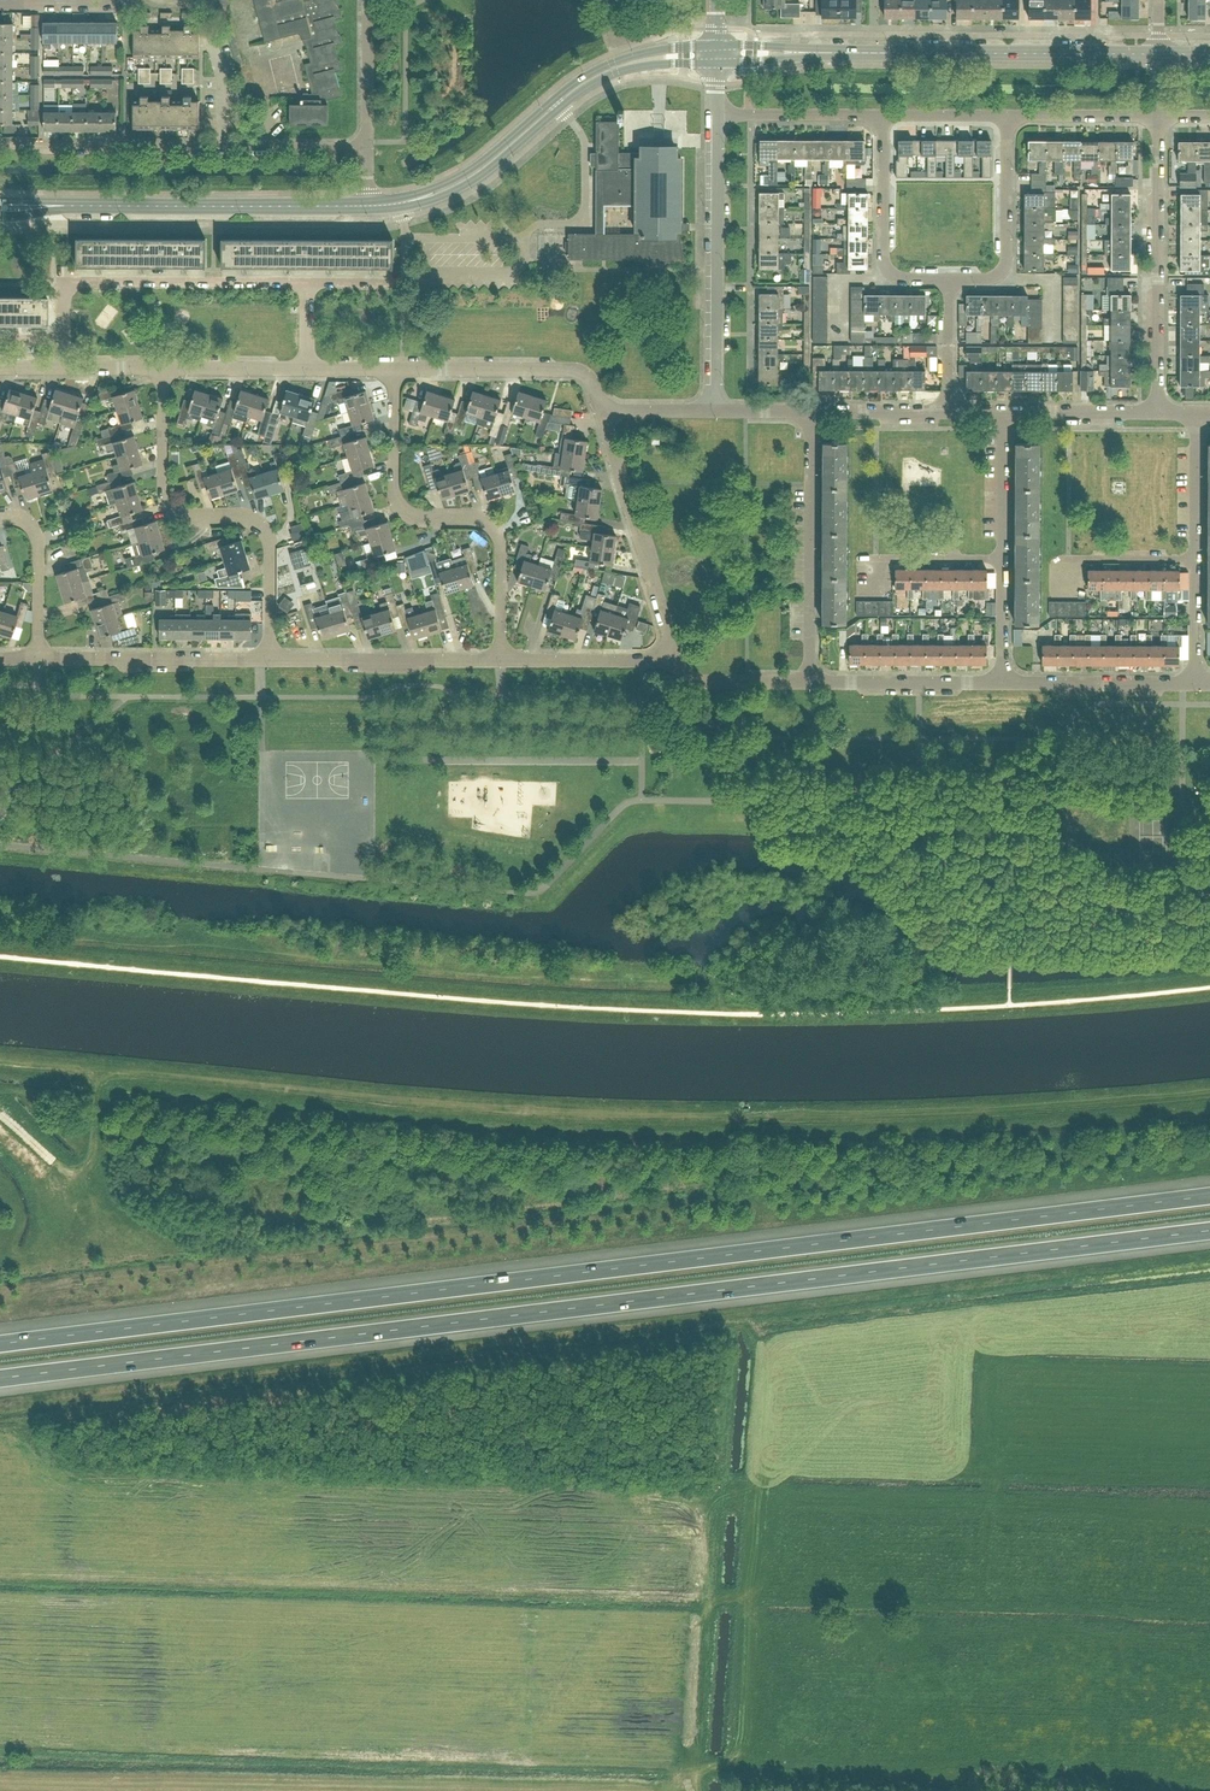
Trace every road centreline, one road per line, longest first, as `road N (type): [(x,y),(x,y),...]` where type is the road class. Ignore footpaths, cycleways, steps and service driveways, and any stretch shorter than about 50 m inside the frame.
road 1 (motorway): [(0,1378),(1209,1230)]
road 2 (motorway): [(1209,1196),(0,1343)]
road 3 (tertiary): [(1158,59),(715,56)]
road 4 (tertiary): [(0,208),(367,207)]
road 5 (residential): [(265,659),(263,555),(254,528),(231,515),(171,505),(159,486),(161,367)]
road 6 (residential): [(496,661),(494,546),(482,524),(419,515),(394,491),(396,371)]
road 7 (residential): [(1159,414),(1159,117)]
road 8 (residential): [(715,411),(715,116)]
road 9 (residential): [(61,340),(62,298),(68,286),(85,282),(305,283)]
road 10 (residential): [(812,681),(811,412)]
road 11 (residential): [(675,655),(601,410)]
road 12 (residential): [(496,661),(265,659)]
road 13 (residential): [(265,659),(36,656)]
road 14 (residential): [(601,410),(590,383),(568,371),(396,371)]
road 15 (residential): [(218,145),(0,144)]
road 16 (residential): [(948,281),(900,280),(889,270),(885,117)]
road 17 (residential): [(1006,117),(1002,273),(948,281)]
road 18 (residential): [(1002,683),(1196,683)]
road 19 (tertiary): [(399,206),(491,166),(558,106)]
road 20 (residential): [(812,681),(1002,683)]
road 21 (residential): [(523,240),(536,224),(572,224),(585,209),(580,136),(558,106)]
road 22 (residential): [(675,655),(649,664),(496,661)]
road 23 (residential): [(1063,597),(1062,561),(1197,562)]
road 24 (residential): [(885,117),(715,116)]
road 25 (tertiary): [(558,106),(614,69),(715,56)]
road 26 (residential): [(1003,562),(871,563),(872,597)]
road 27 (residential): [(36,656),(36,532),(18,518),(0,517)]
road 28 (residential): [(1159,414),(1005,413)]
road 29 (residential): [(1159,117),(1006,117)]
road 30 (residential): [(367,147),(218,145)]
road 31 (residential): [(1003,562),(1005,413)]
road 32 (residential): [(1197,562),(1198,414)]
road 33 (residential): [(675,655),(696,679),(812,681)]
road 34 (residential): [(367,147),(367,0)]
road 35 (residential): [(306,369),(161,367)]
road 36 (residential): [(946,413),(811,412)]
road 37 (residential): [(946,413),(948,281)]
road 38 (residential): [(1196,683),(1197,562)]
road 39 (residential): [(1002,683),(1003,562)]
road 40 (residential): [(1006,117),(885,117)]

